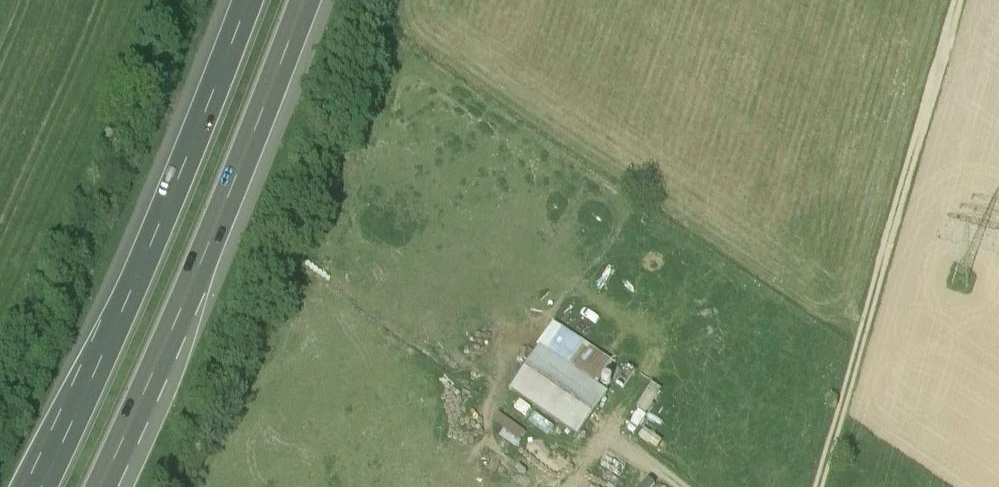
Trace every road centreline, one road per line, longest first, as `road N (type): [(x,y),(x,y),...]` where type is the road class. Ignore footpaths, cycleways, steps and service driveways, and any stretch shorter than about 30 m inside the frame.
road 1 (motorway): [(252,0),(42,486)]
road 2 (motorway): [(97,486),(305,0)]
road 3 (track): [(957,0),(821,486)]

